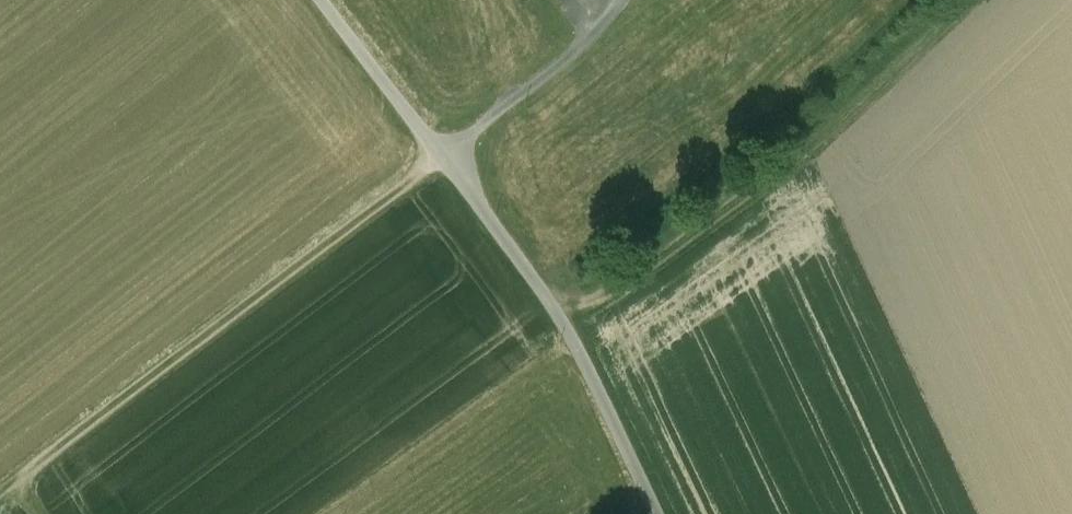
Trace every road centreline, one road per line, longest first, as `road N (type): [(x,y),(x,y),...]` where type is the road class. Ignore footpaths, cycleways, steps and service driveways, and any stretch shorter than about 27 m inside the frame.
road 1 (unclassified): [(323,0),(539,283),(577,345),(654,513)]

